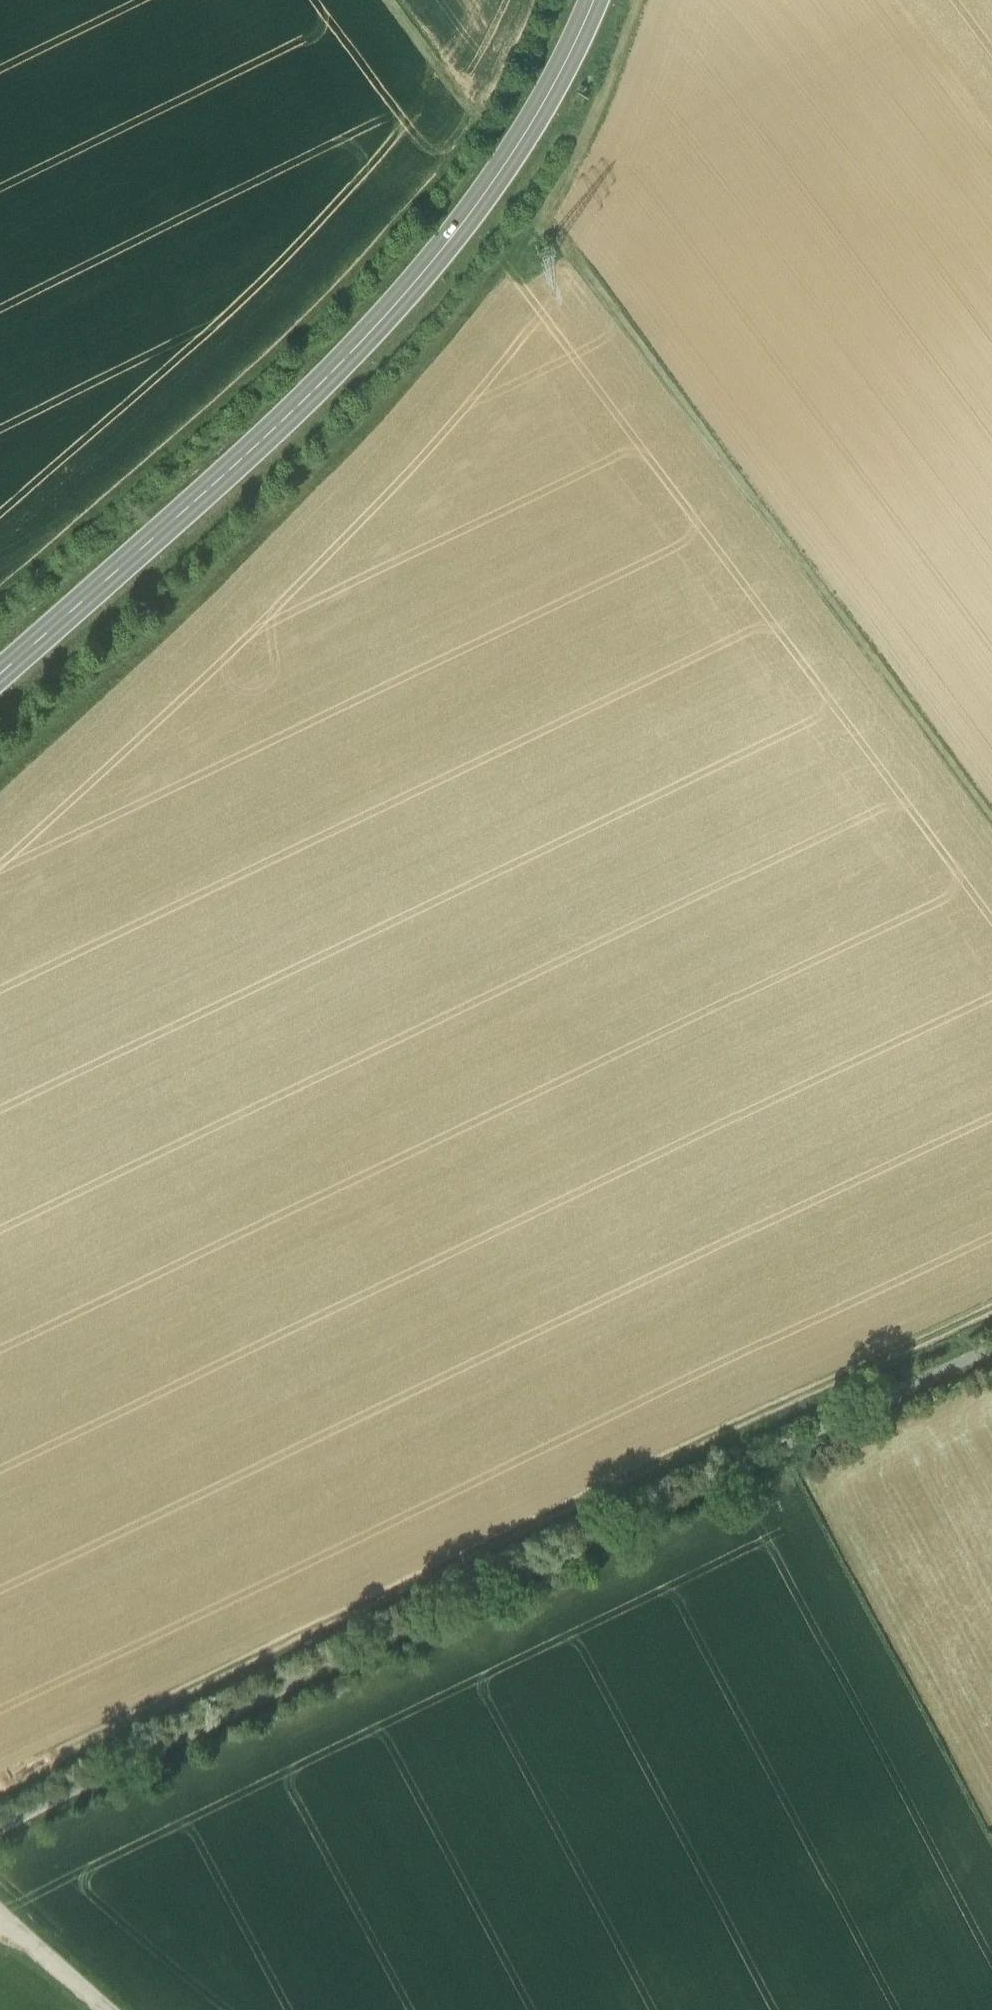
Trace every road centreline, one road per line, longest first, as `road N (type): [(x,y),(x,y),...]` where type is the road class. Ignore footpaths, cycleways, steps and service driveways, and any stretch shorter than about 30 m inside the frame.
road 1 (secondary): [(0,693),(193,526),(447,264),(575,43),(586,0)]
road 2 (unclassified): [(0,1914),(103,2009)]

